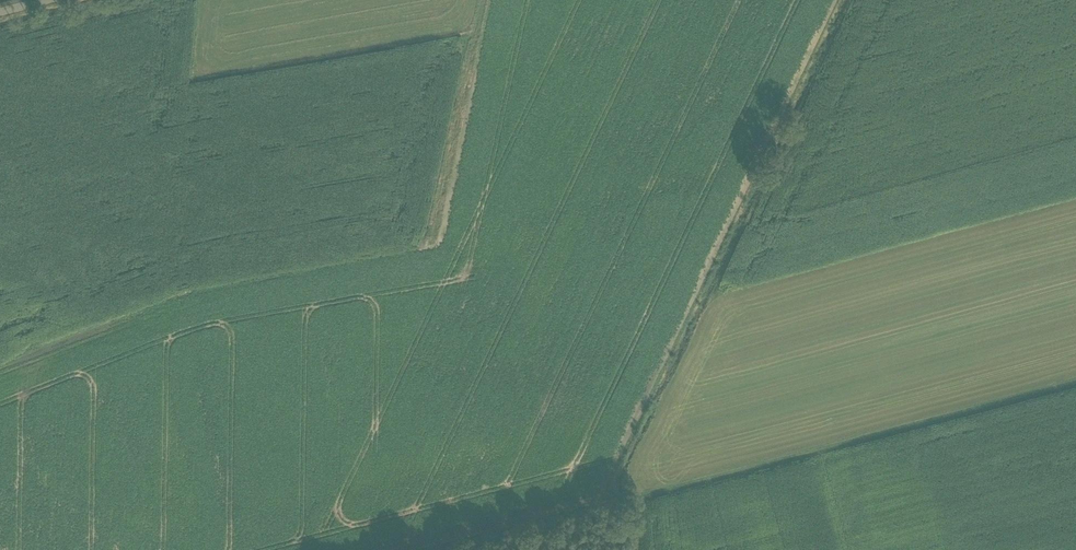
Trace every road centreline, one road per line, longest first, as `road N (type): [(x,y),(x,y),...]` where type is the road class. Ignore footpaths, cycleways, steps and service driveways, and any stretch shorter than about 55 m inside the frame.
road 1 (track): [(439,549),(1075,382)]

